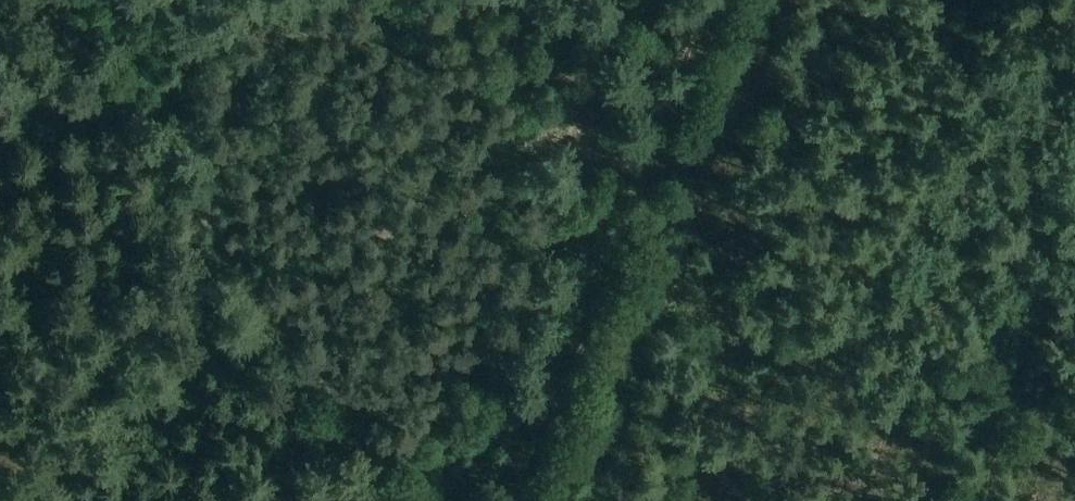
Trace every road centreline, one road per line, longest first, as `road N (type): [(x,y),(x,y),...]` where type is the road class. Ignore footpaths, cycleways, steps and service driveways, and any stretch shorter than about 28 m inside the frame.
road 1 (track): [(414,500),(59,0)]
road 2 (track): [(712,0),(518,500)]

